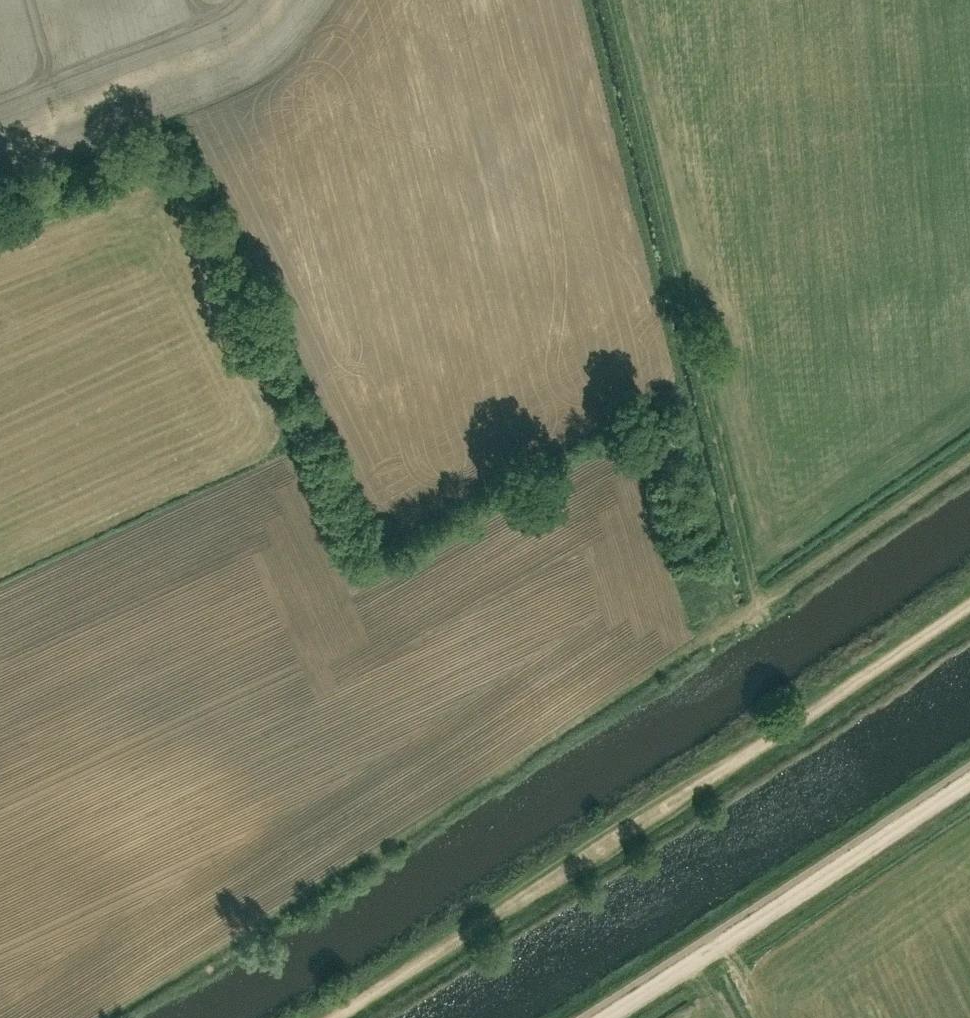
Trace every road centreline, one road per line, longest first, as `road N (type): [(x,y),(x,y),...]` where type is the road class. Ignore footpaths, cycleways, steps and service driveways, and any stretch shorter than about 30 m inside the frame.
road 1 (track): [(336,1017),(969,604)]
road 2 (track): [(606,1017),(969,782)]

